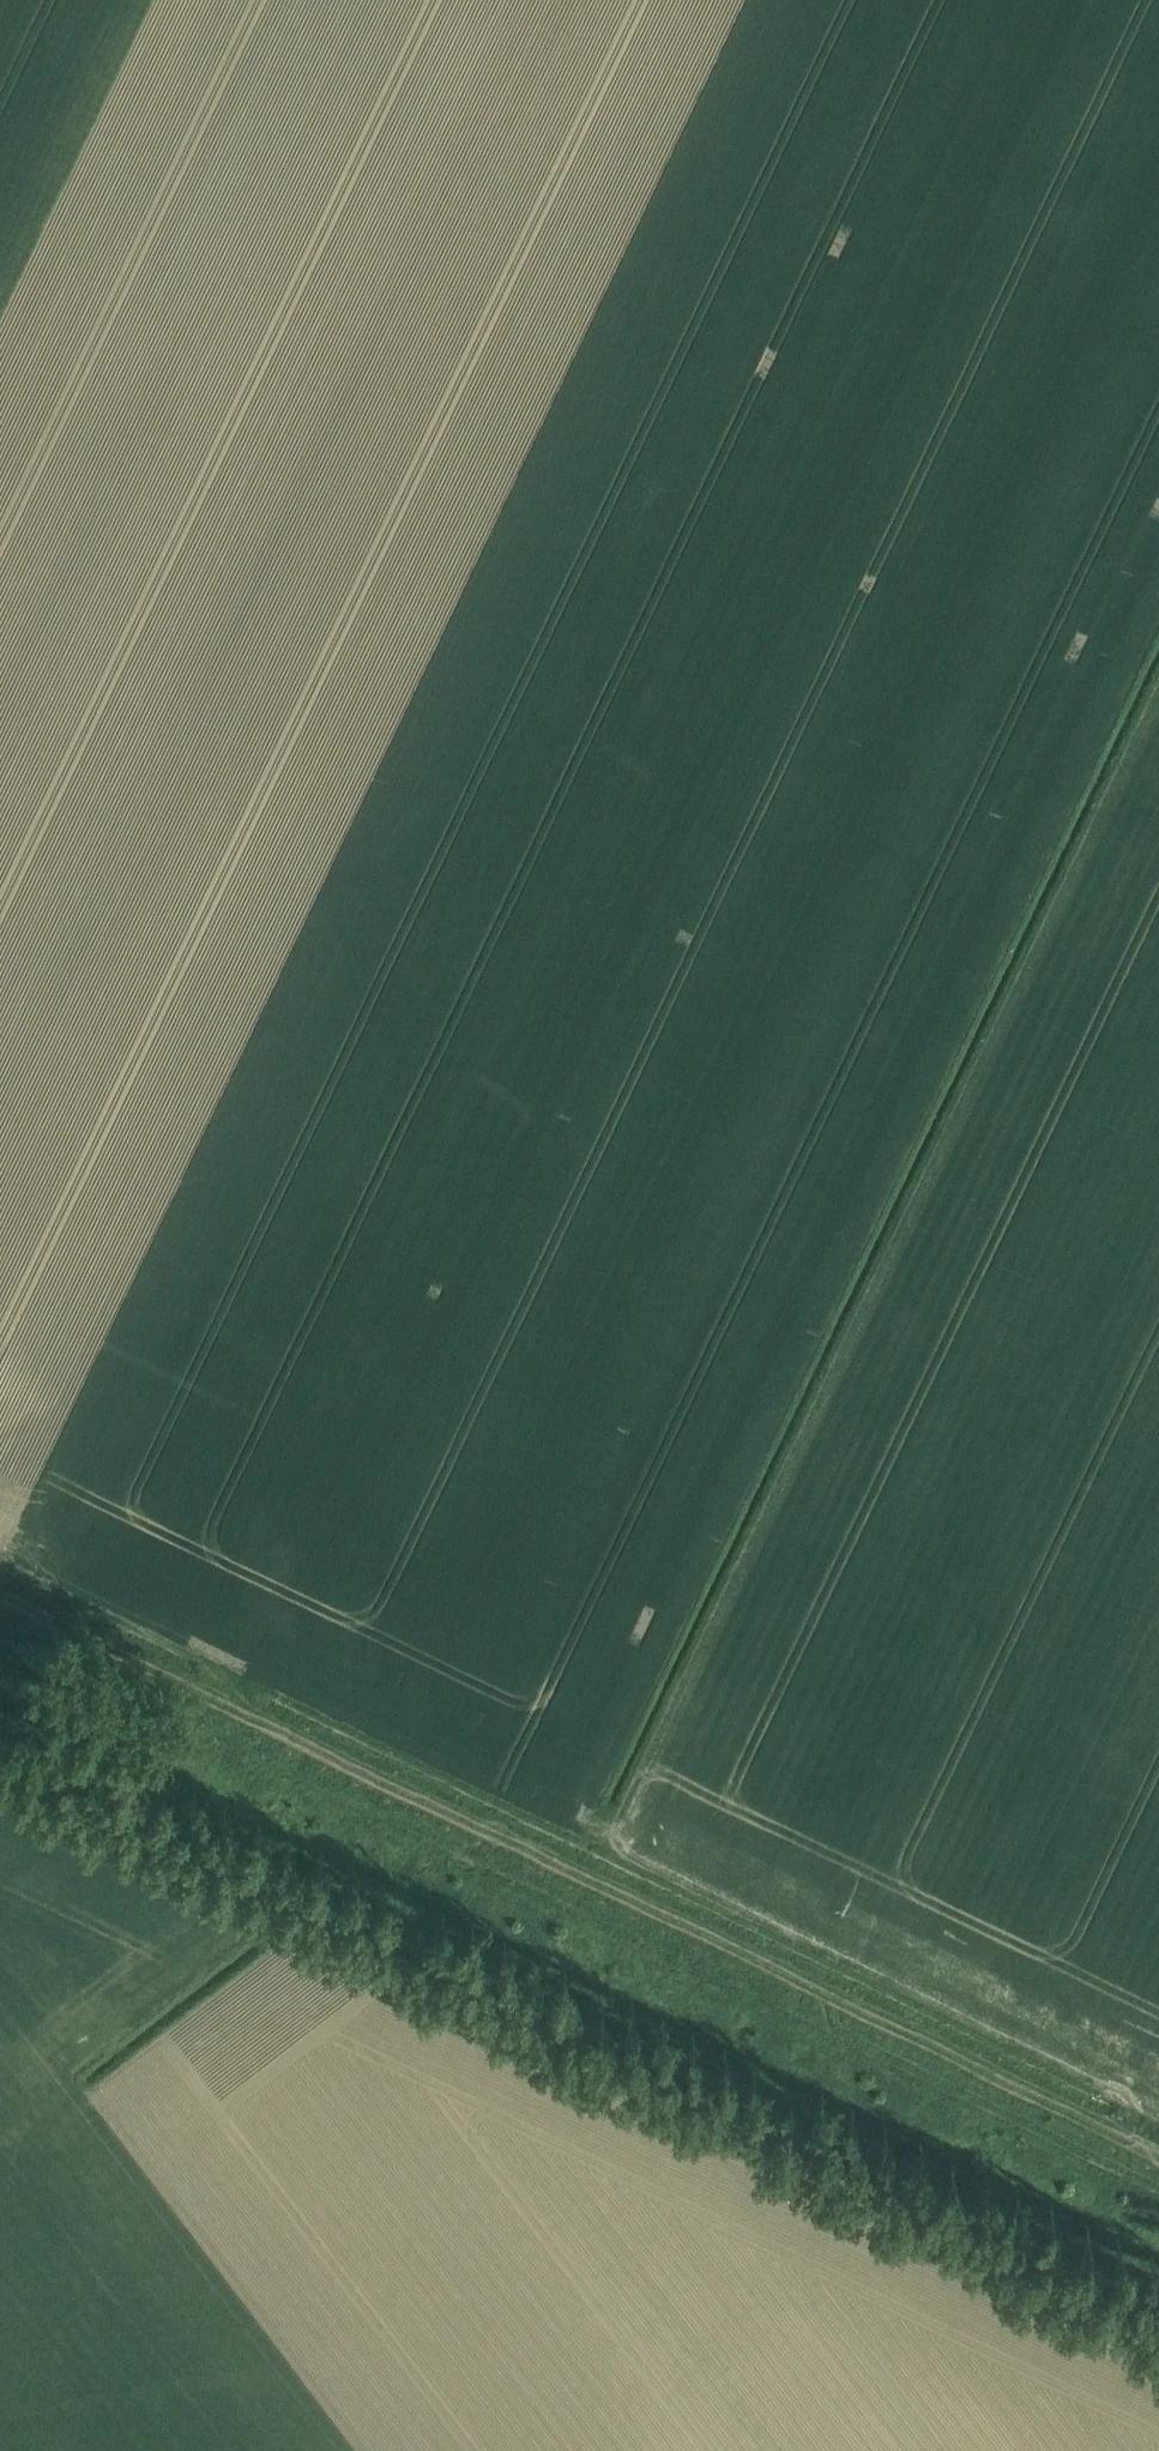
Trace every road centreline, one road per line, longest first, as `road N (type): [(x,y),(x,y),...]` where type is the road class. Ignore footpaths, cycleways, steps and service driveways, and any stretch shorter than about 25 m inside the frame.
road 1 (track): [(1158,2164),(0,1601)]

